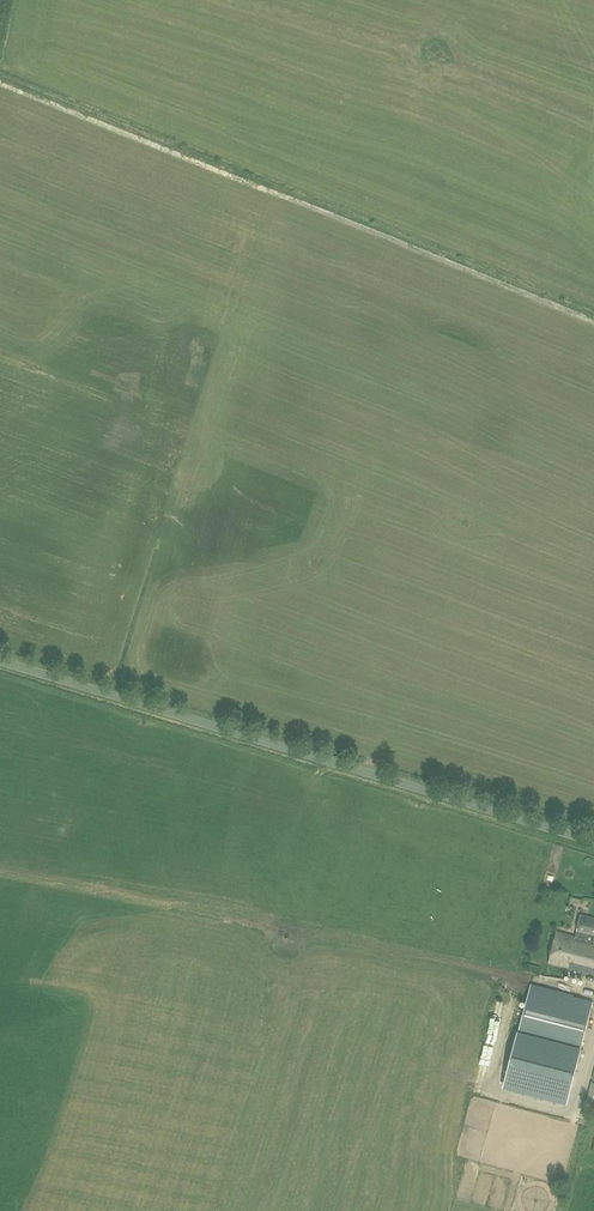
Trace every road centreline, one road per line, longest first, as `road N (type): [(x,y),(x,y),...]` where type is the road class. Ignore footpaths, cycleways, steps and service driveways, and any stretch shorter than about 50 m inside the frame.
road 1 (unclassified): [(593,842),(0,662)]

